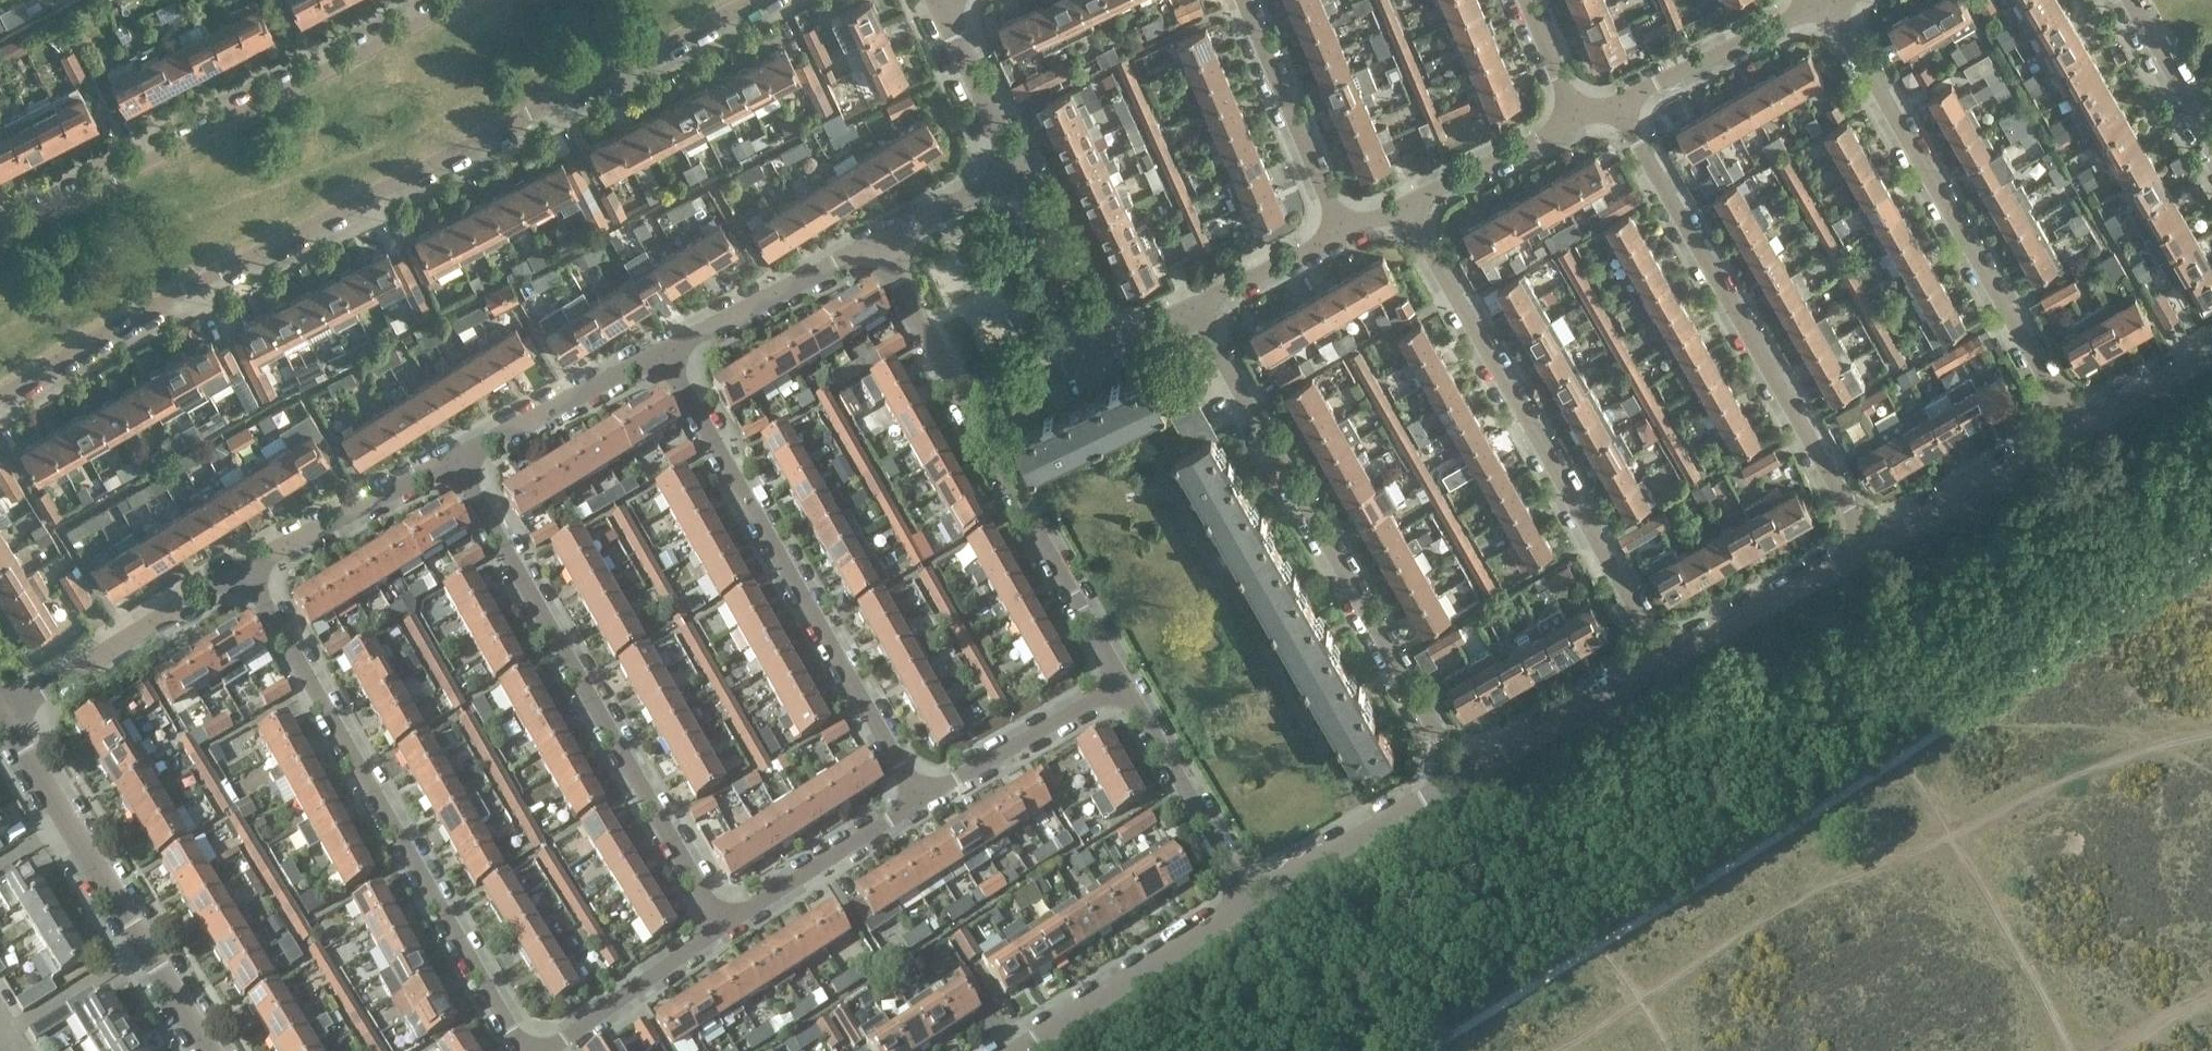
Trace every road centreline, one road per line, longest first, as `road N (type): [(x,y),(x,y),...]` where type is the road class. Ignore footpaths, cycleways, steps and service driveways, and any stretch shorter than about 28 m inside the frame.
road 1 (residential): [(0,398),(760,0)]
road 2 (residential): [(249,569),(532,1050)]
road 3 (residential): [(1195,311),(1454,779)]
road 4 (residential): [(724,926),(457,463)]
road 5 (residential): [(1668,659),(1405,210)]
road 6 (residential): [(667,353),(918,805)]
road 7 (residential): [(1594,116),(1637,145),(1868,546)]
road 8 (residential): [(455,0),(0,228)]
road 9 (residential): [(2078,431),(1830,9)]
road 10 (residential): [(209,1050),(7,718)]
road 11 (residential): [(1119,679),(971,417)]
road 12 (residential): [(7,718),(249,569)]
road 13 (residential): [(1006,1050),(1242,898)]
road 14 (residential): [(1830,9),(1594,116)]
road 15 (residential): [(1241,0),(1343,233)]
road 16 (residential): [(1242,898),(1119,679)]
road 17 (residential): [(1454,779),(1668,659)]
road 18 (residential): [(1242,898),(1454,779)]
road 19 (residential): [(1868,546),(2078,431)]
road 20 (residential): [(918,805),(1119,679)]
road 21 (residential): [(457,463),(667,353)]
road 22 (residential): [(667,353),(876,247)]
road 23 (residential): [(249,569),(457,463)]
road 24 (residential): [(1668,659),(1868,546)]
road 25 (residential): [(724,926),(918,805)]
road 26 (residential): [(548,1050),(724,926)]
road 27 (residential): [(1594,116),(1405,210)]
road 28 (residential): [(971,417),(876,247)]
road 29 (residential): [(1021,177),(940,0)]
road 30 (residential): [(1107,341),(1021,177)]
road 31 (residential): [(1343,233),(1195,311)]
road 32 (residential): [(2130,0),(2211,140)]
road 33 (residential): [(876,247),(1021,177)]
road 34 (residential): [(971,417),(1107,341)]
road 35 (residential): [(2078,431),(2211,358)]
road 36 (residential): [(1594,116),(1566,89),(1527,0)]

